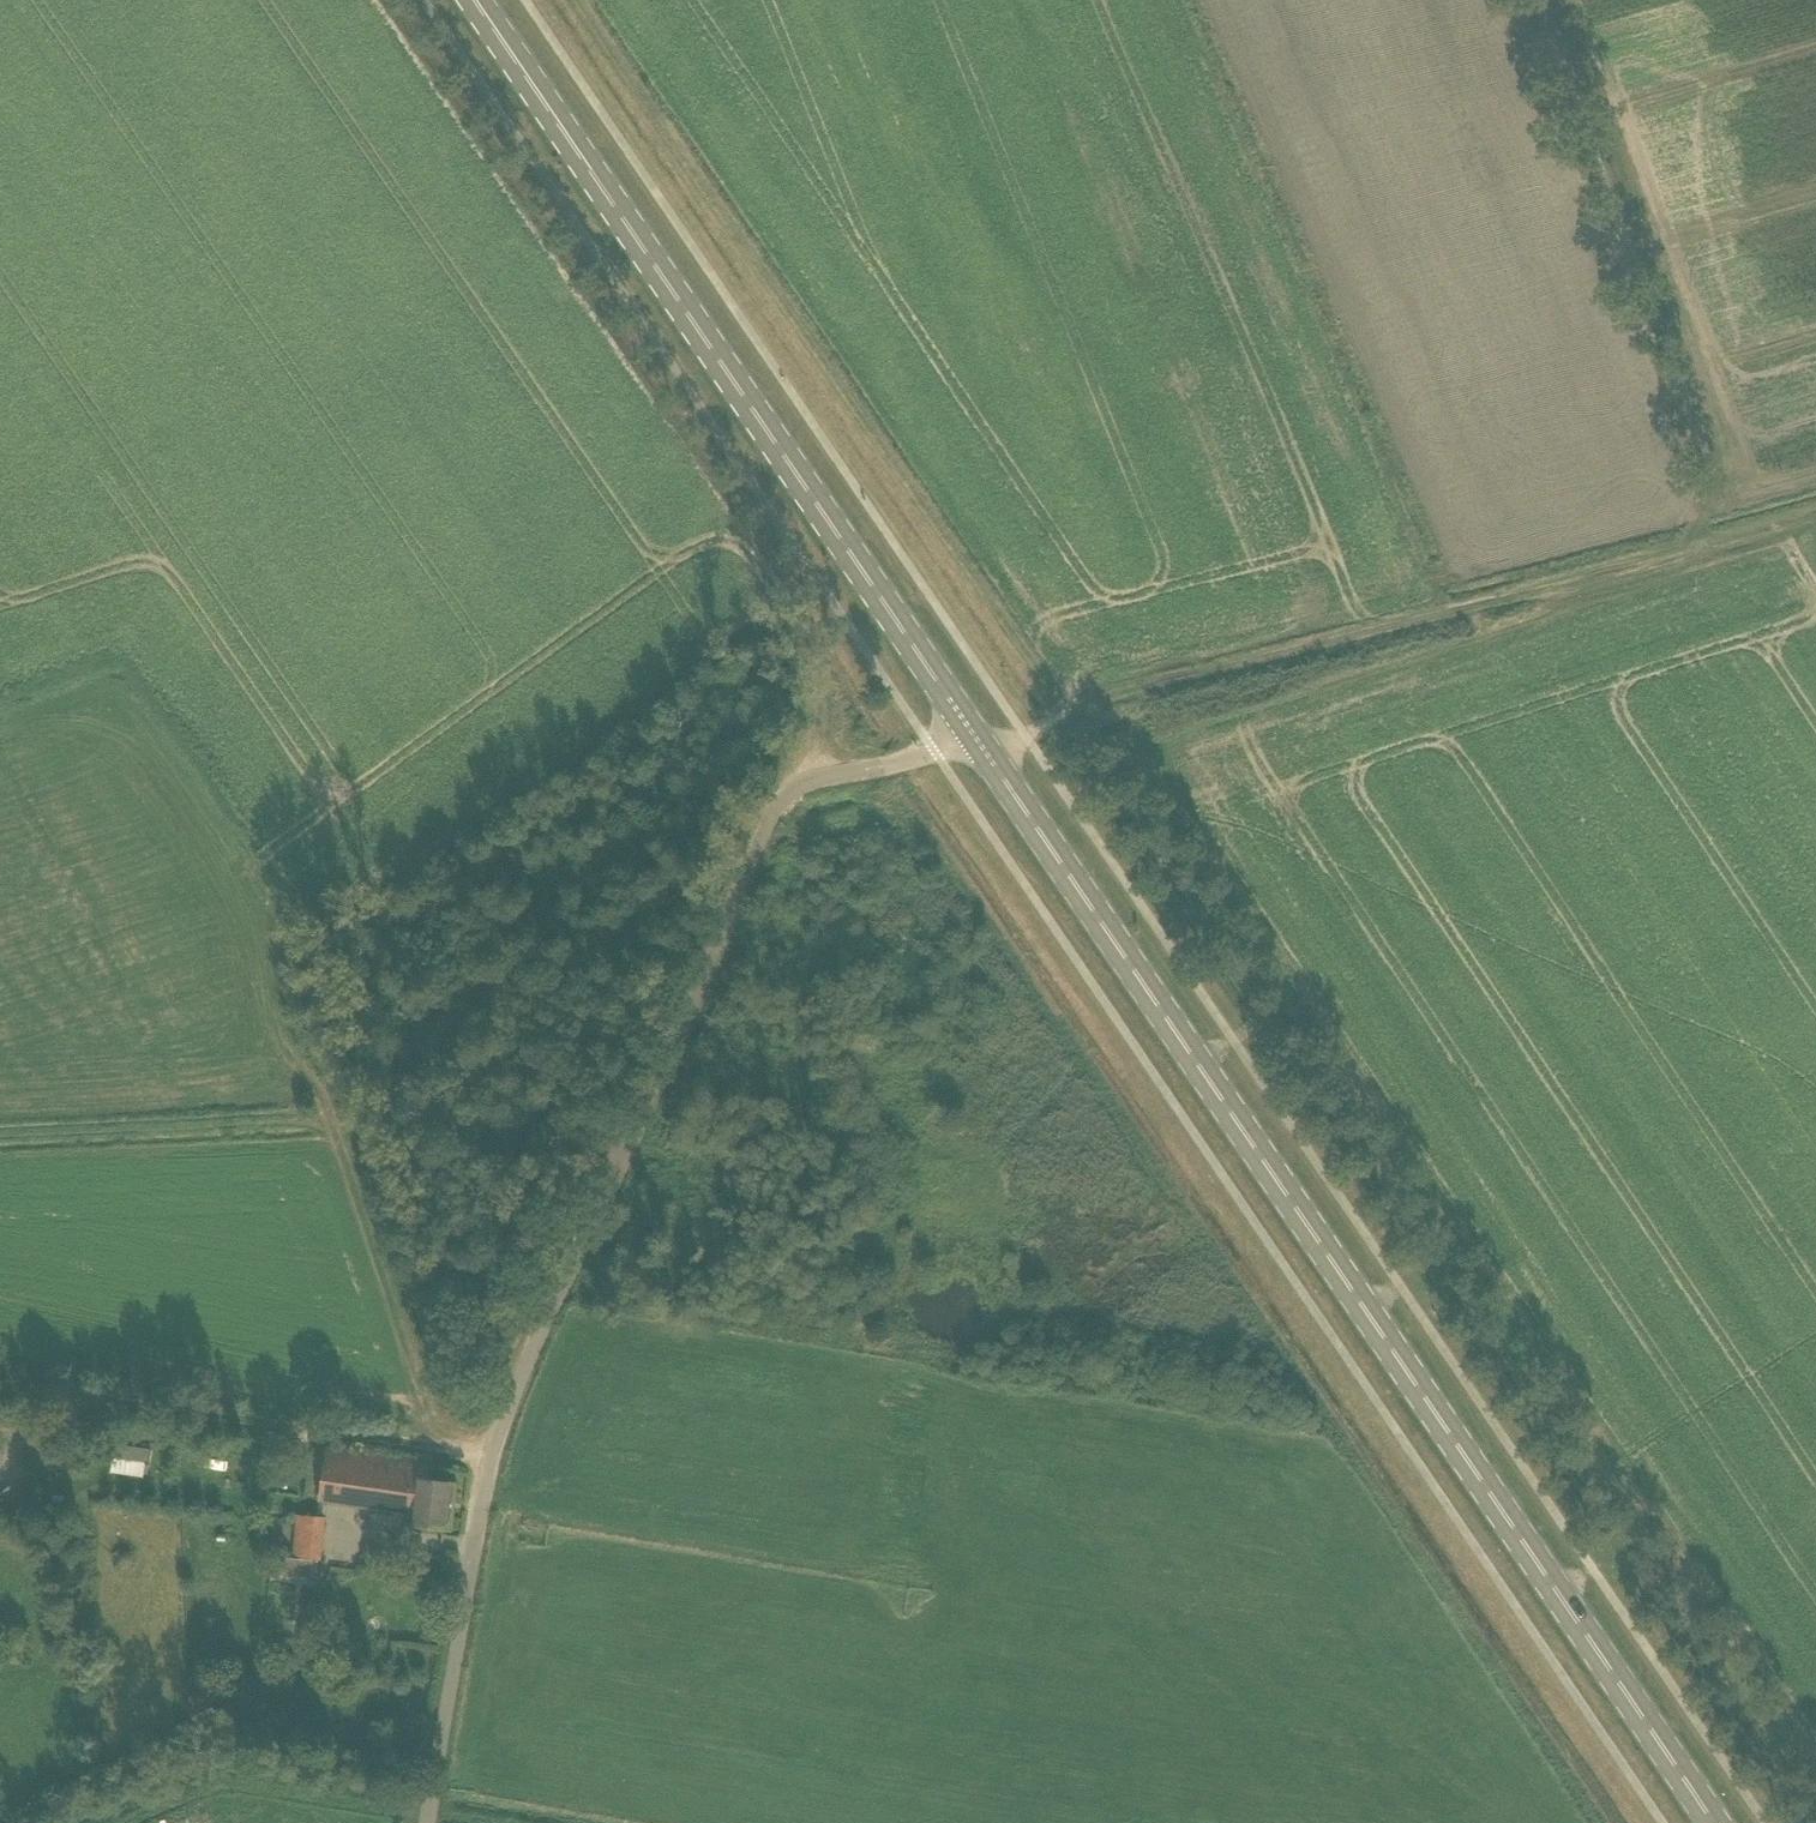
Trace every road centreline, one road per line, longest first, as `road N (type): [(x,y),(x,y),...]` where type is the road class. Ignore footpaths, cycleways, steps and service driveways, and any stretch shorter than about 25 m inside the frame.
road 1 (primary): [(1707,1822),(979,743)]
road 2 (unclassified): [(434,1822),(483,1478),(502,1419),(775,809),(810,785),(979,743)]
road 3 (primary): [(979,743),(475,0)]
road 4 (track): [(572,0),(1062,714)]
road 5 (track): [(1062,714),(1815,510)]

